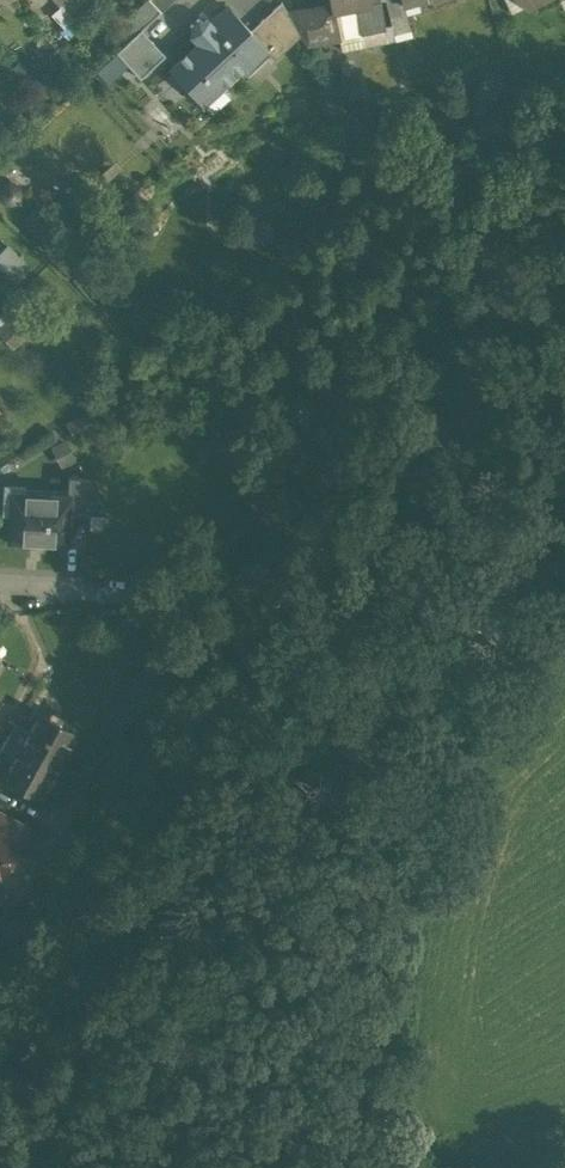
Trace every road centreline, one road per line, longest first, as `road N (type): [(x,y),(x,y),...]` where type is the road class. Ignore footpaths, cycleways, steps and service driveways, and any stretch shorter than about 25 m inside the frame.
road 1 (track): [(193,591),(426,437),(564,368)]
road 2 (residential): [(0,968),(17,910),(193,591)]
road 3 (residential): [(0,582),(193,591)]

